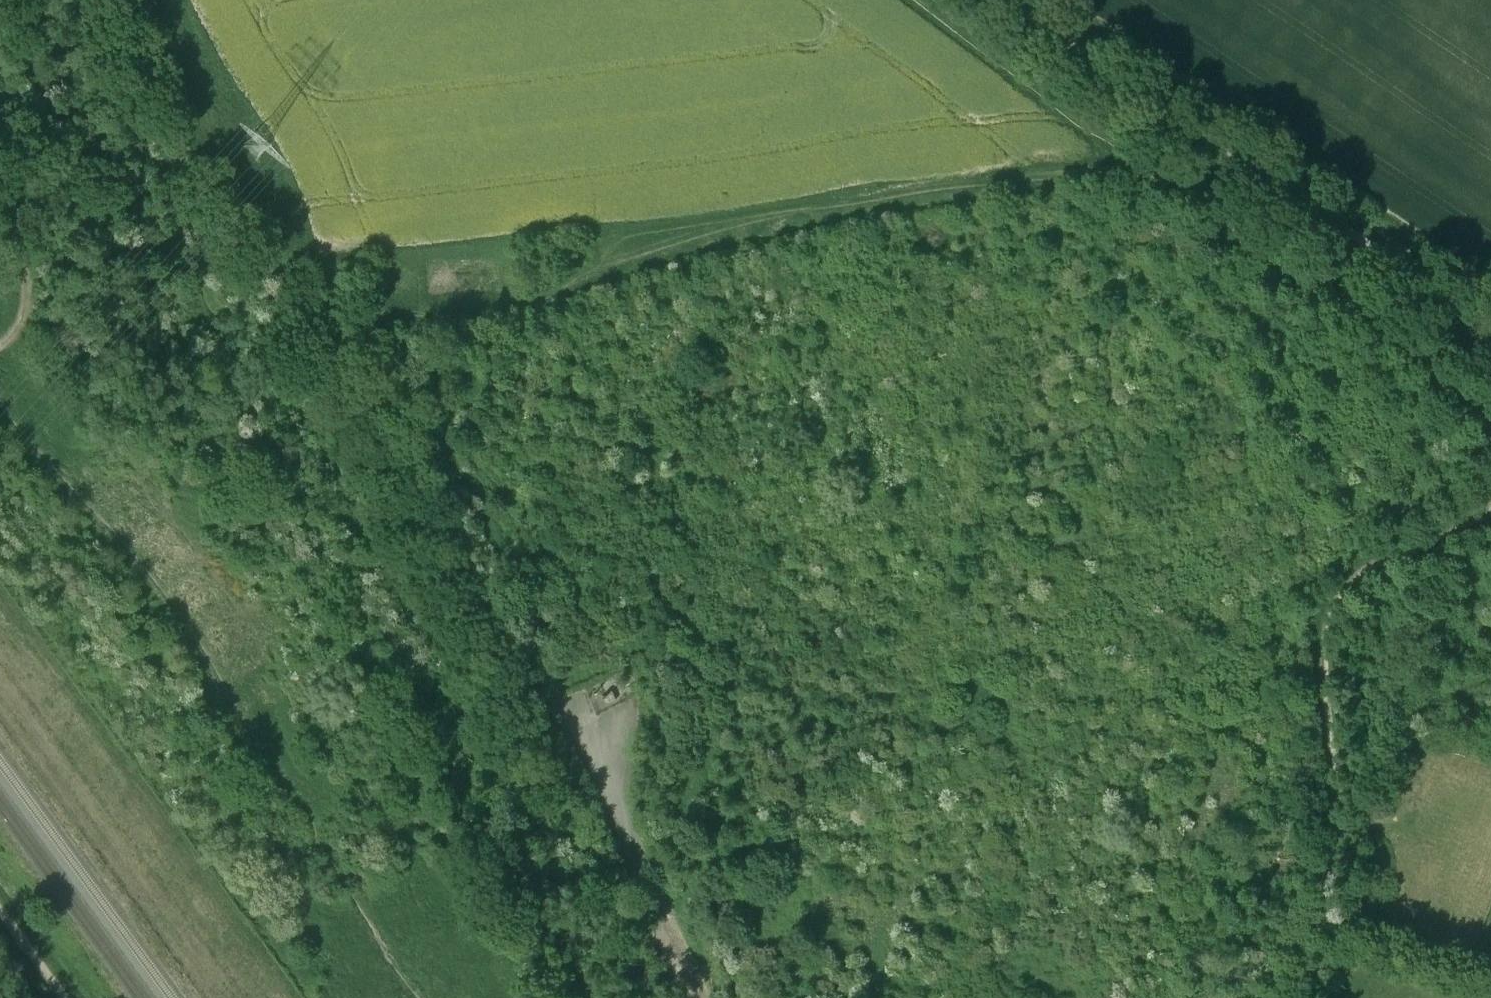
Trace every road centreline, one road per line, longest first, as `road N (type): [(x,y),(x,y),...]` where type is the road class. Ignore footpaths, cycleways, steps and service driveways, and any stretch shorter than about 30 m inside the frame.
road 1 (track): [(507,312),(699,233),(898,188),(1145,163),(1490,416)]
road 2 (track): [(689,997),(619,840)]

